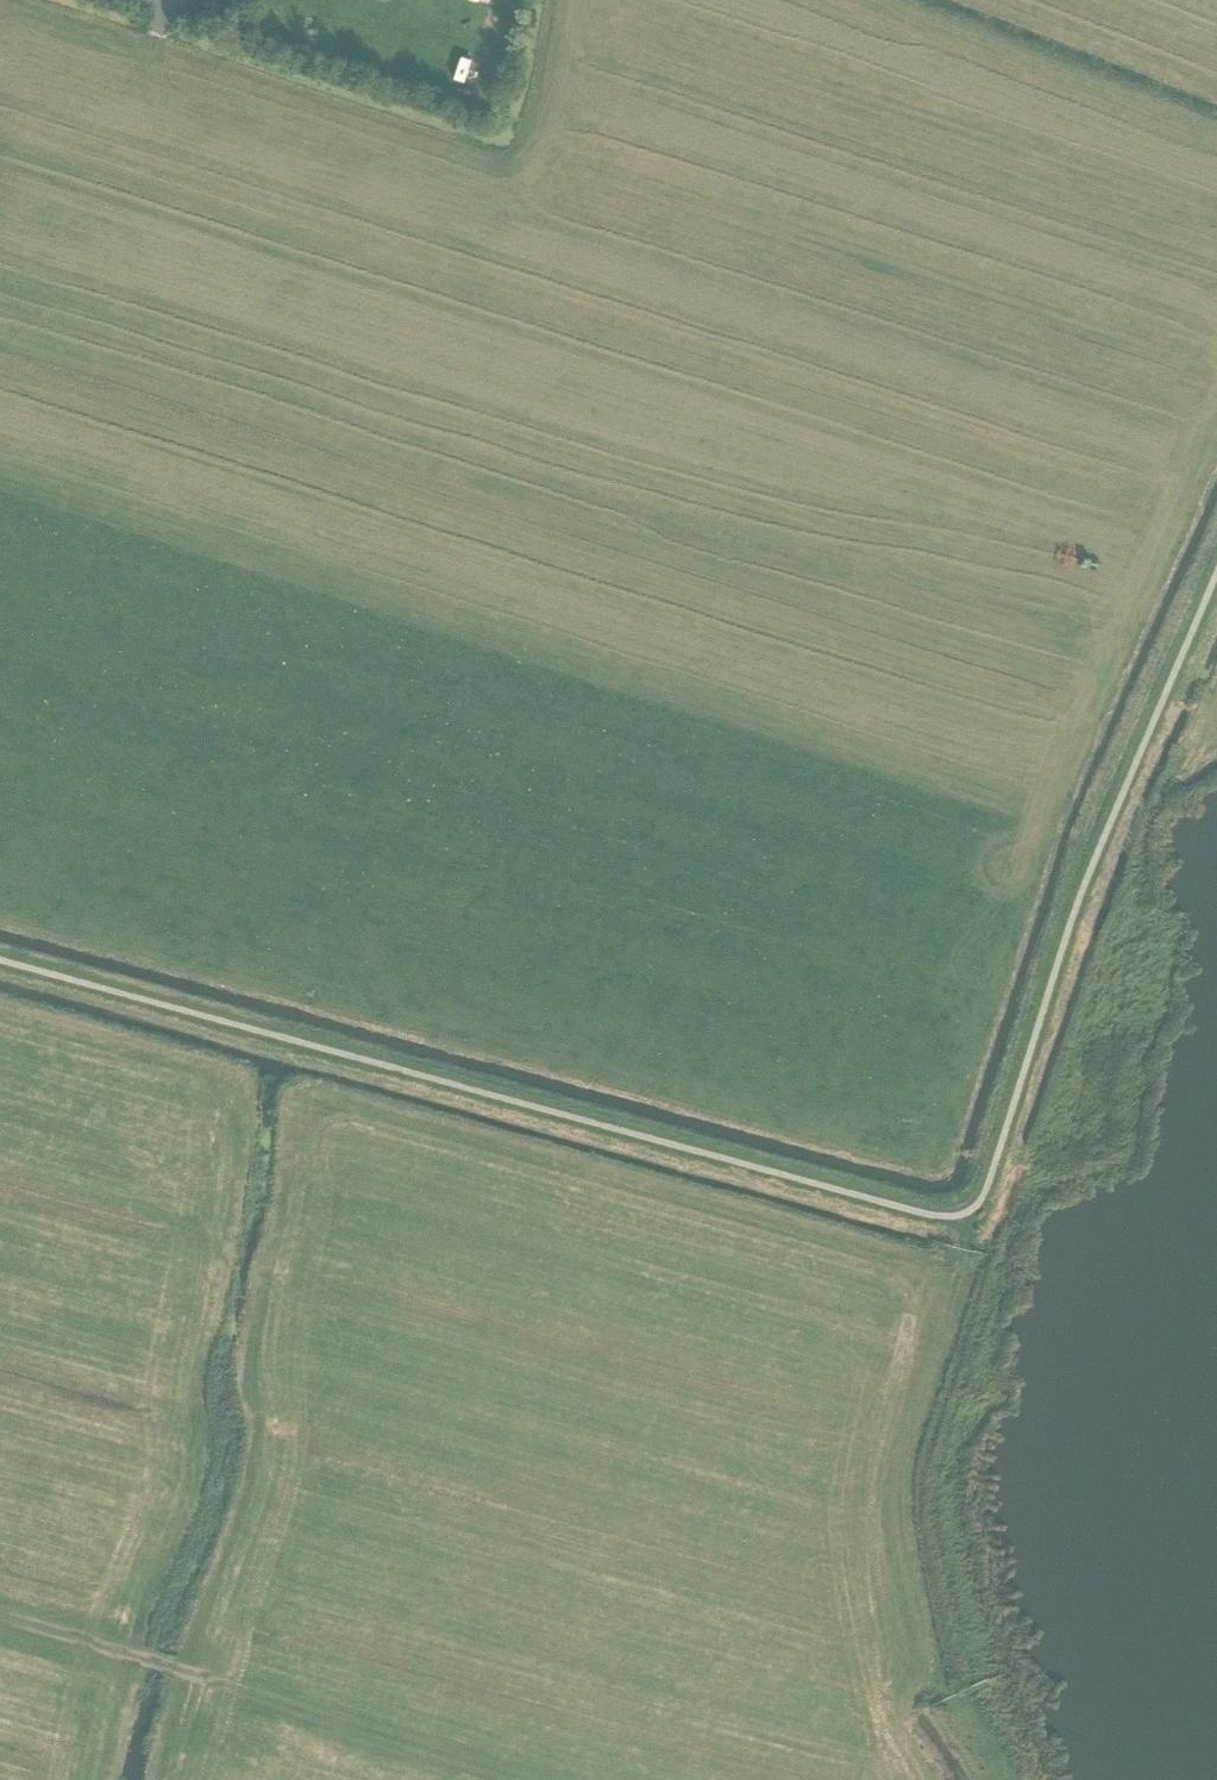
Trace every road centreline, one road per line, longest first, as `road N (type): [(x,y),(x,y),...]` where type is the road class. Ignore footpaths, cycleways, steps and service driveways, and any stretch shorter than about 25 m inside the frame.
road 1 (track): [(207,1677),(0,1616)]

